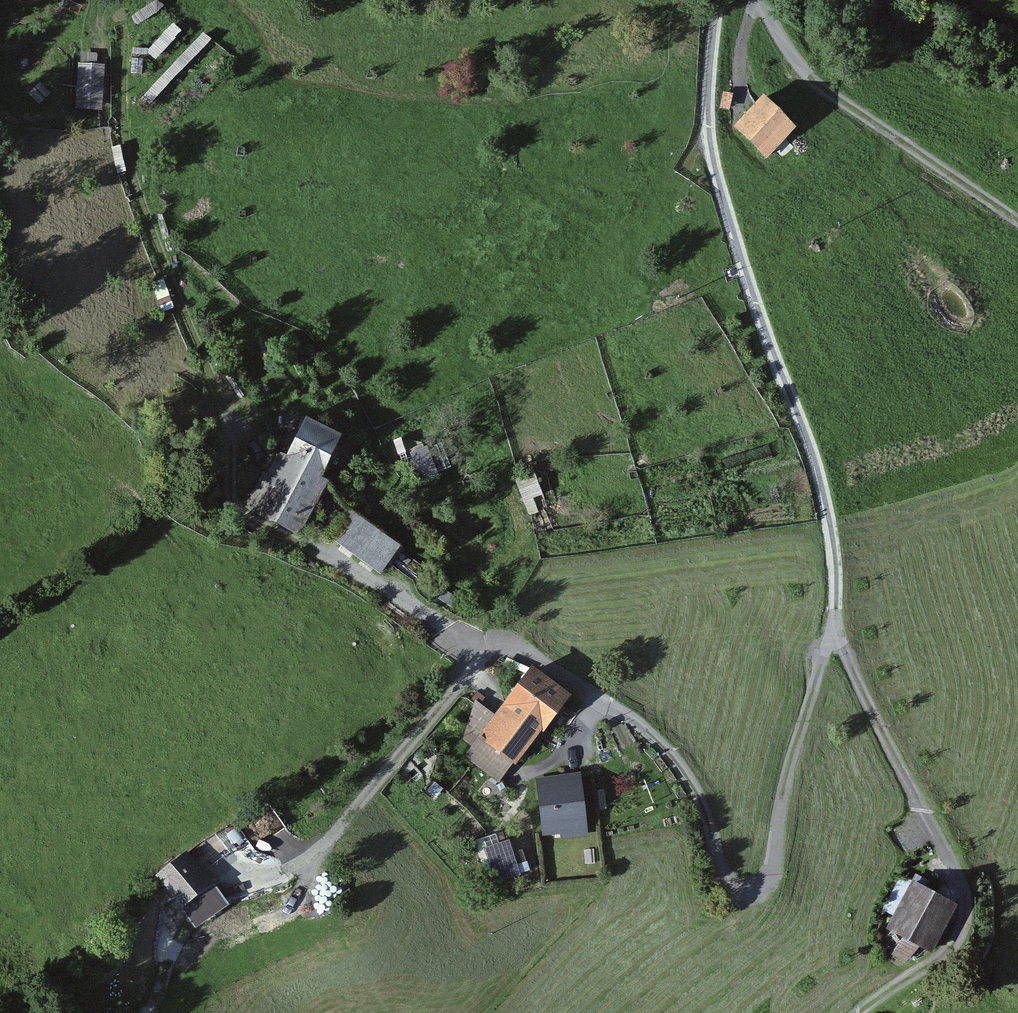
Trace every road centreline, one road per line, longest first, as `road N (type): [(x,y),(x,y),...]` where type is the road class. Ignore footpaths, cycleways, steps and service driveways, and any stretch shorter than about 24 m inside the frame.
road 1 (track): [(464,634),(248,518),(232,495),(232,428),(131,174),(124,34)]
road 2 (track): [(835,629),(793,751),(767,882),(752,893),(717,879),(703,810),(643,730),(514,648),(464,634)]
road 3 (track): [(719,0),(706,99),(713,150),(764,328),(830,506),(835,629)]
road 4 (track): [(835,629),(958,882),(960,923),(937,956),(862,1012)]
road 5 (track): [(514,648),(484,655),(322,846),(294,864),(236,876)]
road 6 (track): [(759,0),(809,80),(1017,225)]

